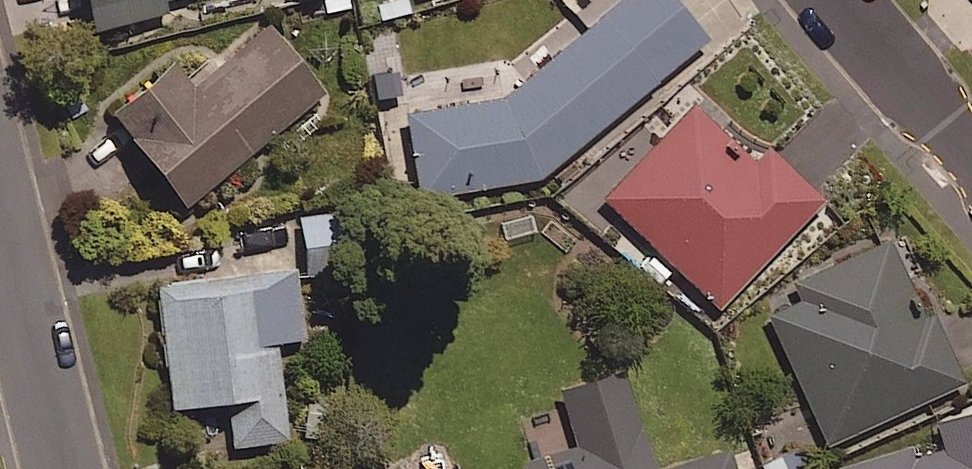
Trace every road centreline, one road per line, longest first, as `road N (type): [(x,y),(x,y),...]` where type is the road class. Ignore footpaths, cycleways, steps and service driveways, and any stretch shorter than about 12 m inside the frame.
road 1 (residential): [(0,196),(68,468)]
road 2 (residential): [(837,0),(971,156)]

